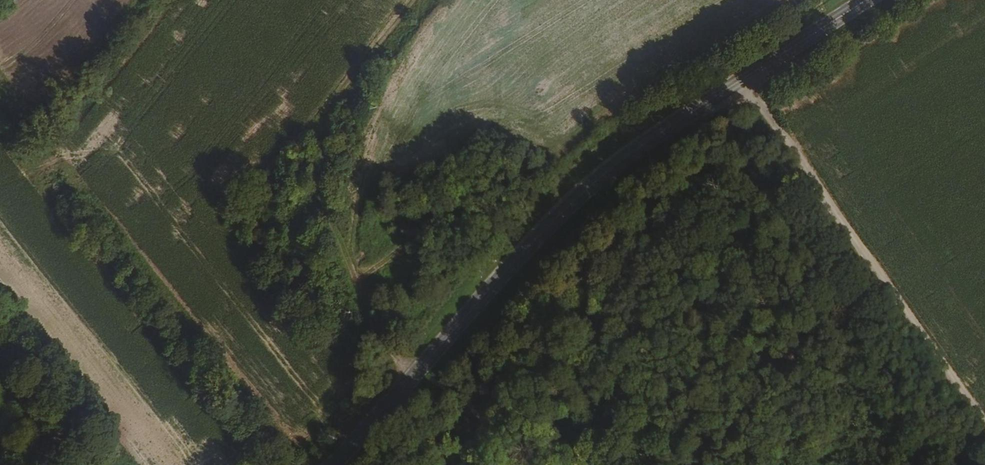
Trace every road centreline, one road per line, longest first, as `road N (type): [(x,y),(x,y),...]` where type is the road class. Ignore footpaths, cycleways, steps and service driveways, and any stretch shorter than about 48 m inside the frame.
road 1 (secondary): [(333,464),(583,193),(866,0)]
road 2 (track): [(407,383),(337,239),(323,190),(329,117),(417,0)]
road 3 (track): [(745,77),(849,235),(984,401)]

